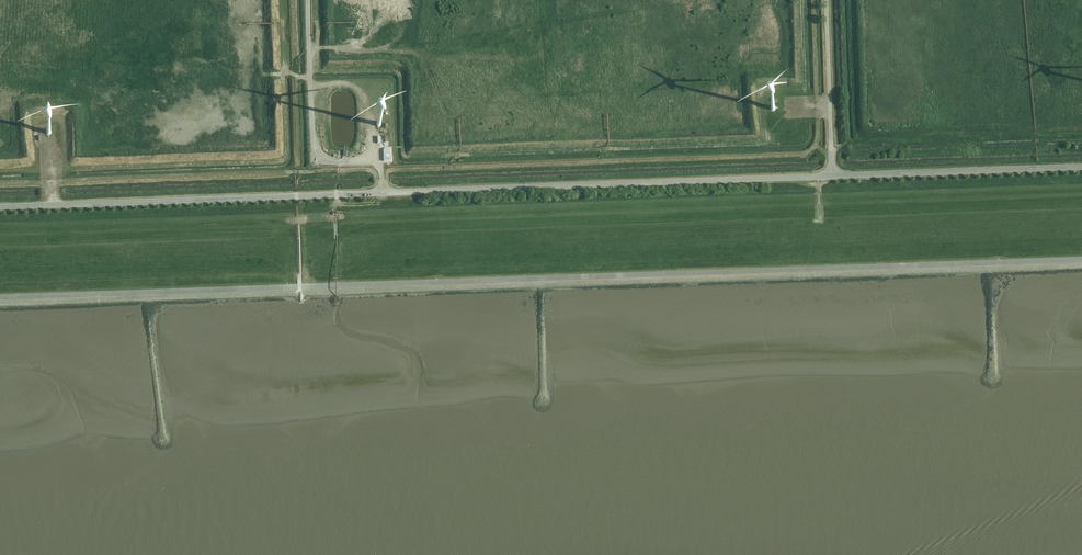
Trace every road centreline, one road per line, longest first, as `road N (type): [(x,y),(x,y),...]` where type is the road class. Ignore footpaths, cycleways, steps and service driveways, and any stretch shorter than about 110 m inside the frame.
road 1 (unclassified): [(833,176),(0,207)]
road 2 (track): [(309,0),(313,160),(384,158),(385,192)]
road 3 (unclassified): [(1081,167),(833,176)]
road 4 (unclassified): [(833,176),(826,0)]

